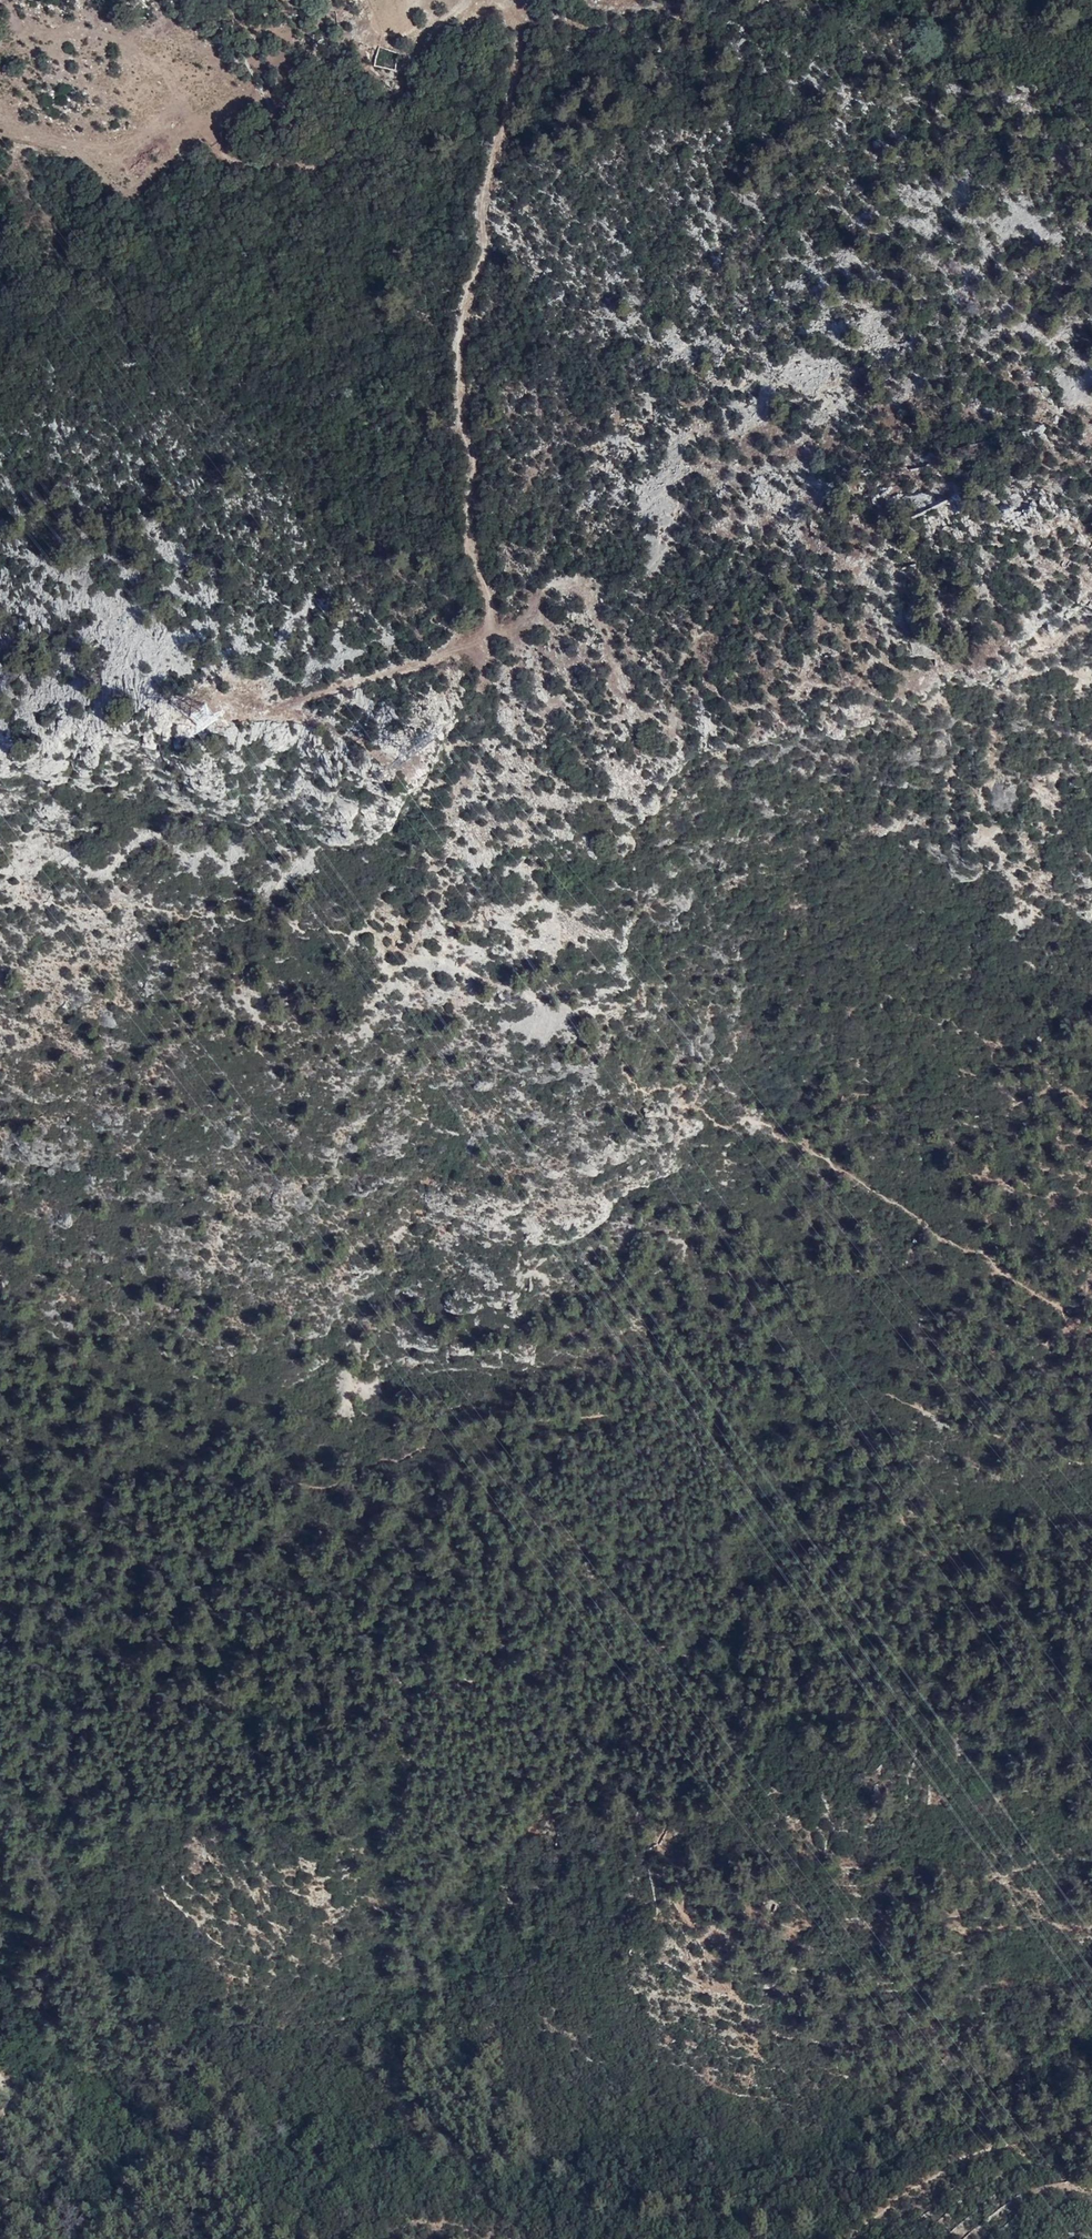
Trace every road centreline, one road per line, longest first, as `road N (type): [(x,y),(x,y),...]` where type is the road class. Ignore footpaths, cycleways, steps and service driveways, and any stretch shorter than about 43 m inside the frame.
road 1 (track): [(488,639),(468,543),(468,473),(449,339),(481,247),(475,209),(512,88),(512,0)]
road 2 (track): [(225,709),(286,704),(488,639)]

